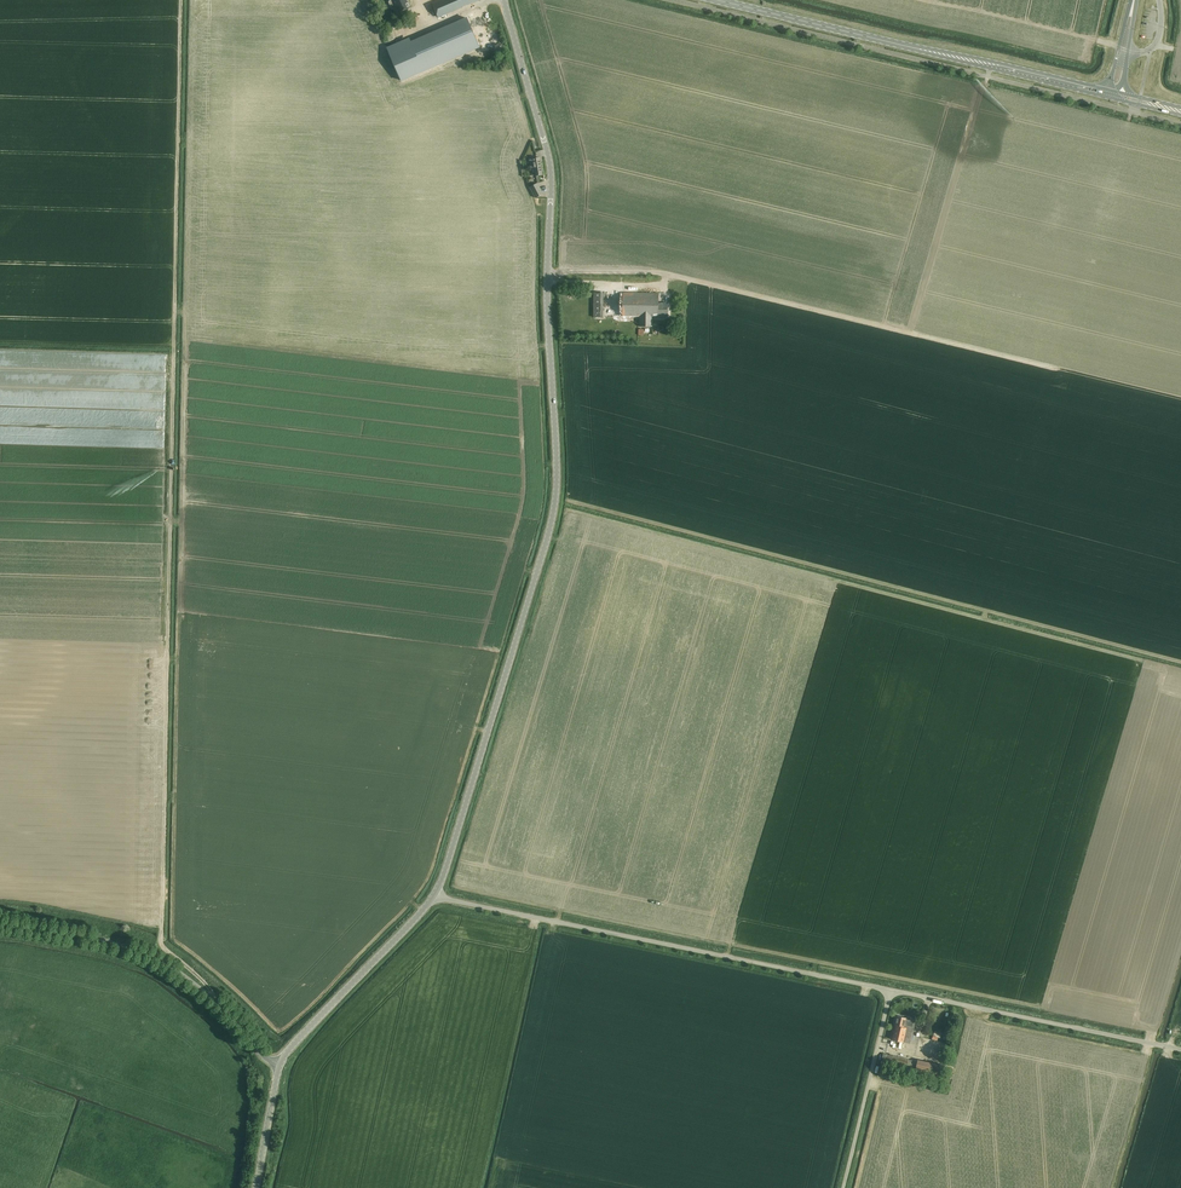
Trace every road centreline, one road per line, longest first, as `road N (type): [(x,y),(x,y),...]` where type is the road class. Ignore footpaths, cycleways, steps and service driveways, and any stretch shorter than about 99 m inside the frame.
road 1 (track): [(181,0),(161,940),(211,996)]
road 2 (tertiary): [(435,893),(551,531),(558,483),(550,163),(504,0)]
road 3 (unclassified): [(891,992),(435,893)]
road 4 (secondary): [(1108,95),(716,0)]
road 5 (track): [(1047,367),(682,279),(663,287)]
road 6 (unclassified): [(280,1064),(264,1058),(211,996),(159,959),(114,943),(0,923)]
road 7 (unclassified): [(1180,1051),(891,992)]
road 8 (tertiary): [(280,1064),(435,893)]
road 9 (unclassified): [(843,1187),(891,992)]
road 10 (tertiary): [(256,1187),(280,1064)]

